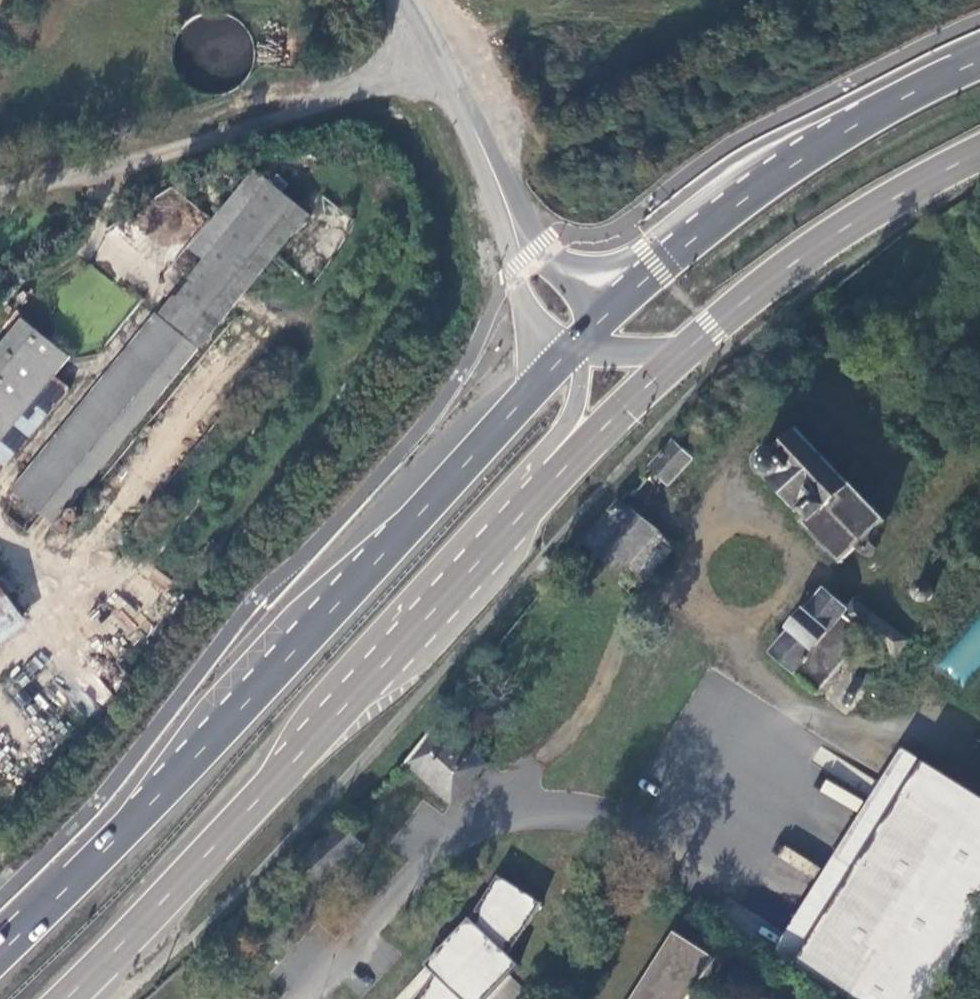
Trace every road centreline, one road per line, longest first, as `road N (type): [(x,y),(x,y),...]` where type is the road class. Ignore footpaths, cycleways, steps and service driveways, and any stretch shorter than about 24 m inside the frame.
road 1 (primary): [(533,390),(238,712),(0,954)]
road 2 (primary): [(63,998),(558,482)]
road 3 (unclassified): [(455,47),(376,86),(0,198)]
road 4 (primary): [(979,60),(837,134),(650,272)]
road 5 (primary): [(672,361),(819,244),(979,152)]
road 6 (track): [(455,47),(509,26),(620,50),(758,0)]
road 7 (unclassified): [(523,241),(493,133),(455,47)]
road 8 (primary): [(558,482),(672,361)]
road 9 (unclassified): [(558,482),(576,409),(579,343)]

